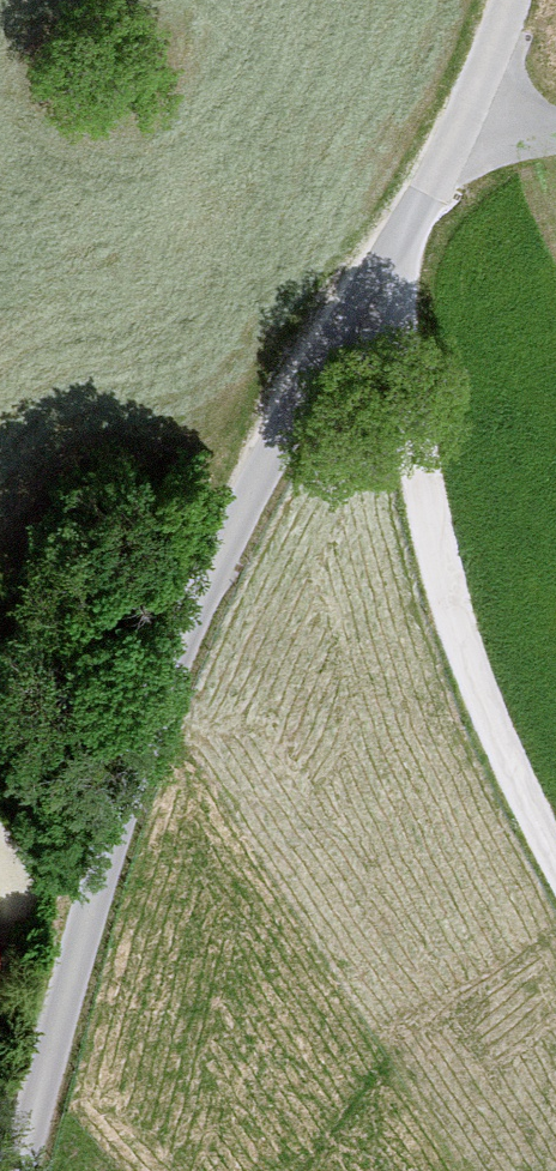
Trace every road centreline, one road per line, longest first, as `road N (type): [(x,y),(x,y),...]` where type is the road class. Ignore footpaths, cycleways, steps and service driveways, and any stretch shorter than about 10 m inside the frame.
road 1 (unclassified): [(511,0),(459,131),(306,377),(160,697),(13,1170)]
road 2 (track): [(393,243),(419,468),(439,565),(503,755),(555,854)]

